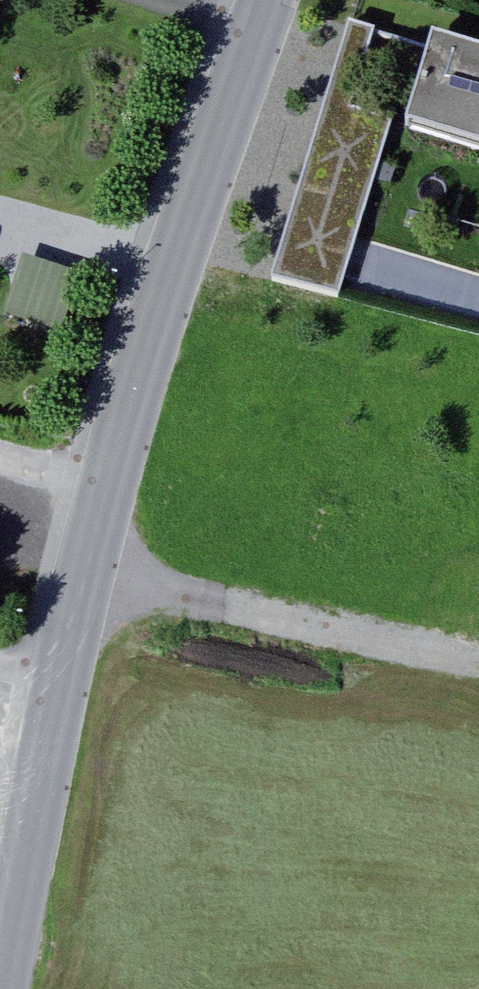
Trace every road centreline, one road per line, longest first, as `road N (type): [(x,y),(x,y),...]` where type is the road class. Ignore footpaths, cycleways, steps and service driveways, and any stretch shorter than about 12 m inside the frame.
road 1 (tertiary): [(264,24),(115,485)]
road 2 (tertiary): [(70,672),(4,988)]
road 3 (tertiary): [(115,485),(70,672)]

